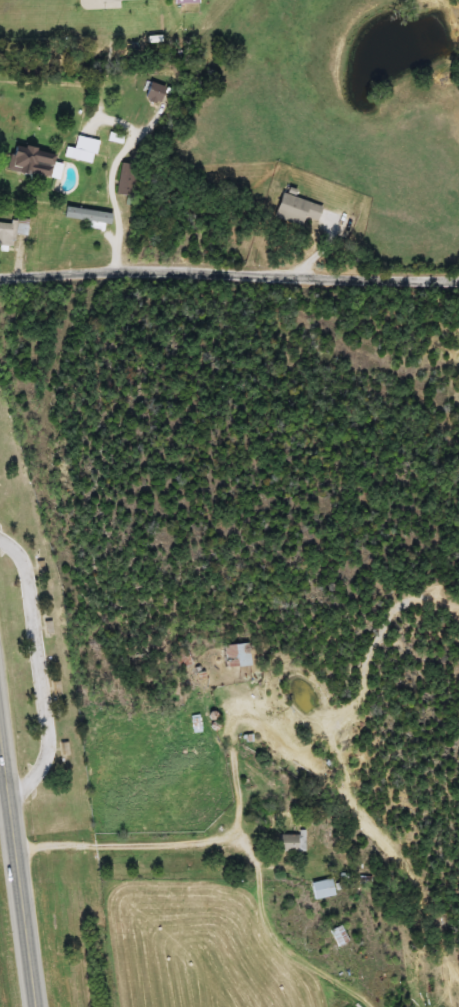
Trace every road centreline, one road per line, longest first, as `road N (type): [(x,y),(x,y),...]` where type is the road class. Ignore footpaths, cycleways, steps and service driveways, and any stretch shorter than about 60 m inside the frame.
road 1 (residential): [(458,271),(0,278)]
road 2 (residential): [(0,538),(27,562),(49,740),(34,780),(9,797)]
road 3 (trunk): [(35,1006),(0,731)]

